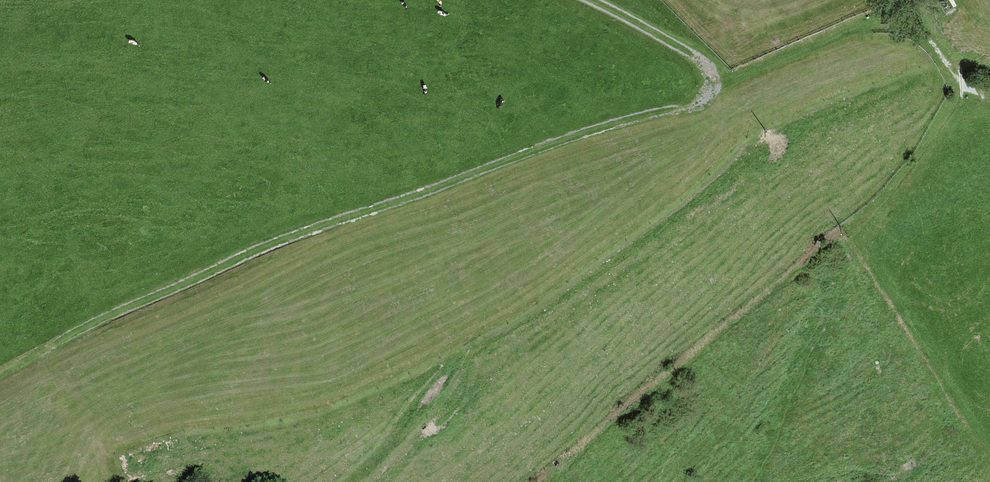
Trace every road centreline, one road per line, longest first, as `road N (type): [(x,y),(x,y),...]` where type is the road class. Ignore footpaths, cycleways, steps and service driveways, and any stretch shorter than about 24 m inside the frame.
road 1 (track): [(0,371),(132,304),(351,213),(705,94)]
road 2 (track): [(705,94),(696,70),(554,0)]

